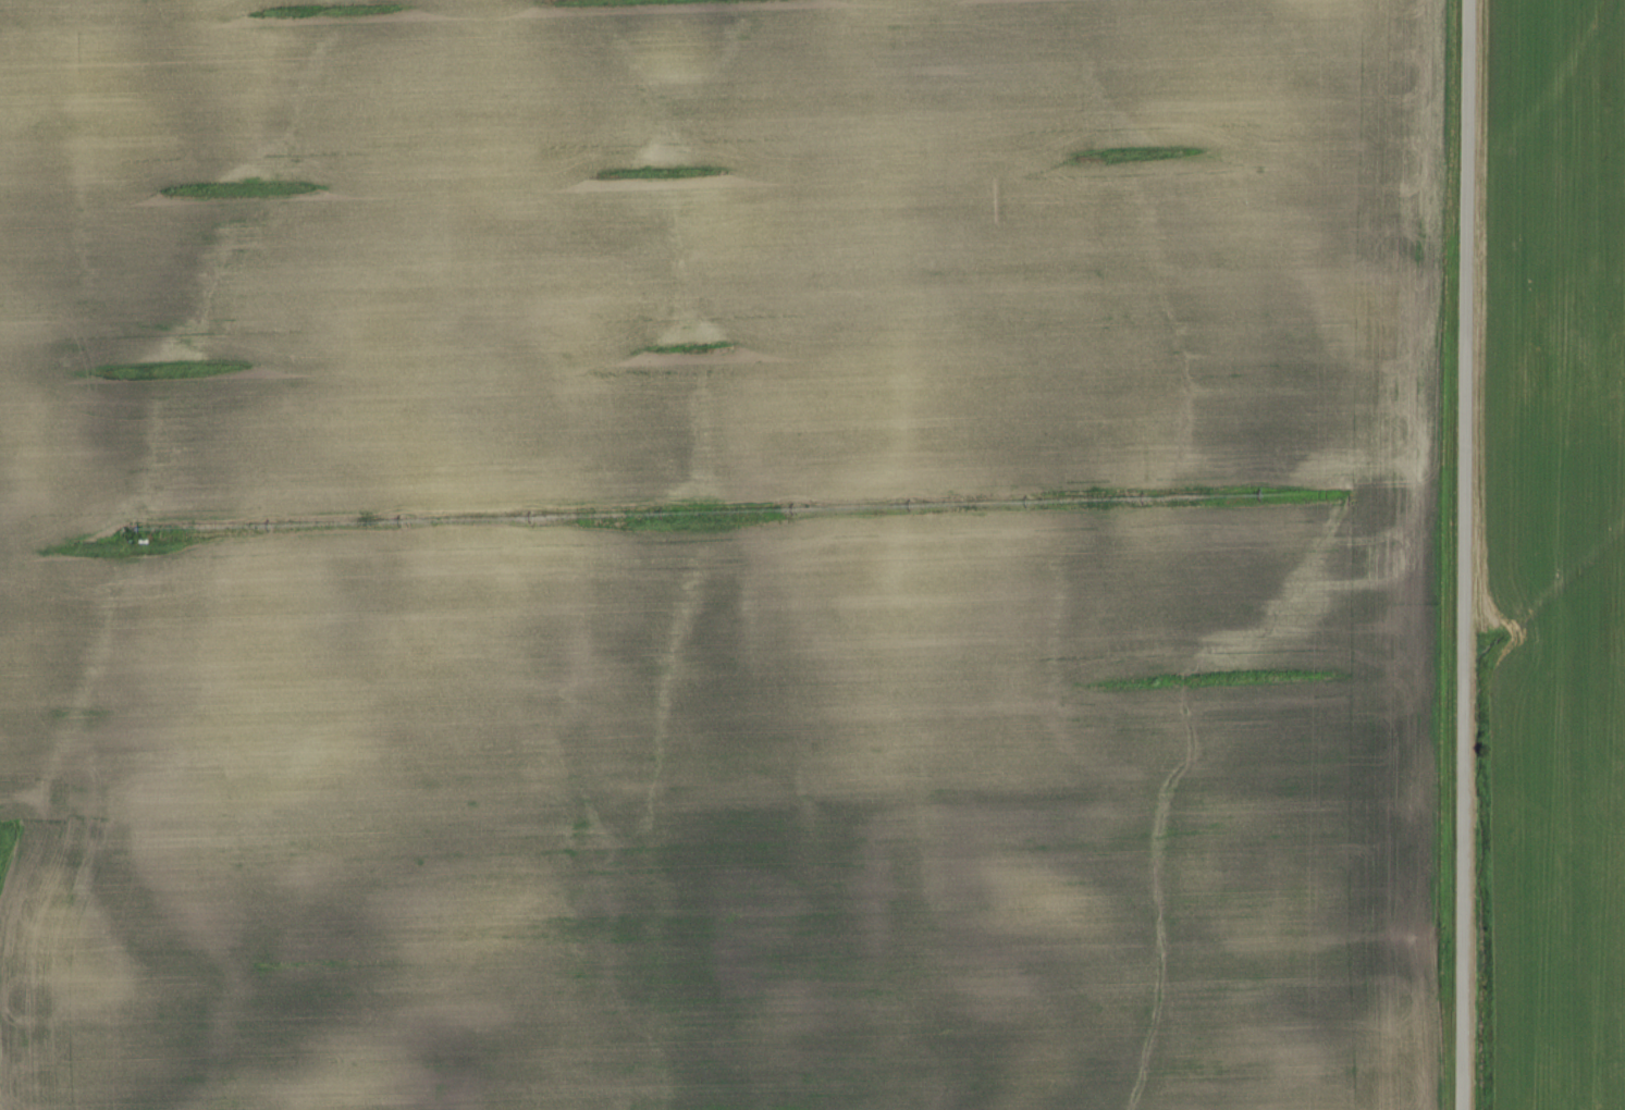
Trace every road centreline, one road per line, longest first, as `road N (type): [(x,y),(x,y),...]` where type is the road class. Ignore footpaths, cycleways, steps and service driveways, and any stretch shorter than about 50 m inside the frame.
road 1 (residential): [(1460,1109),(1469,0)]

